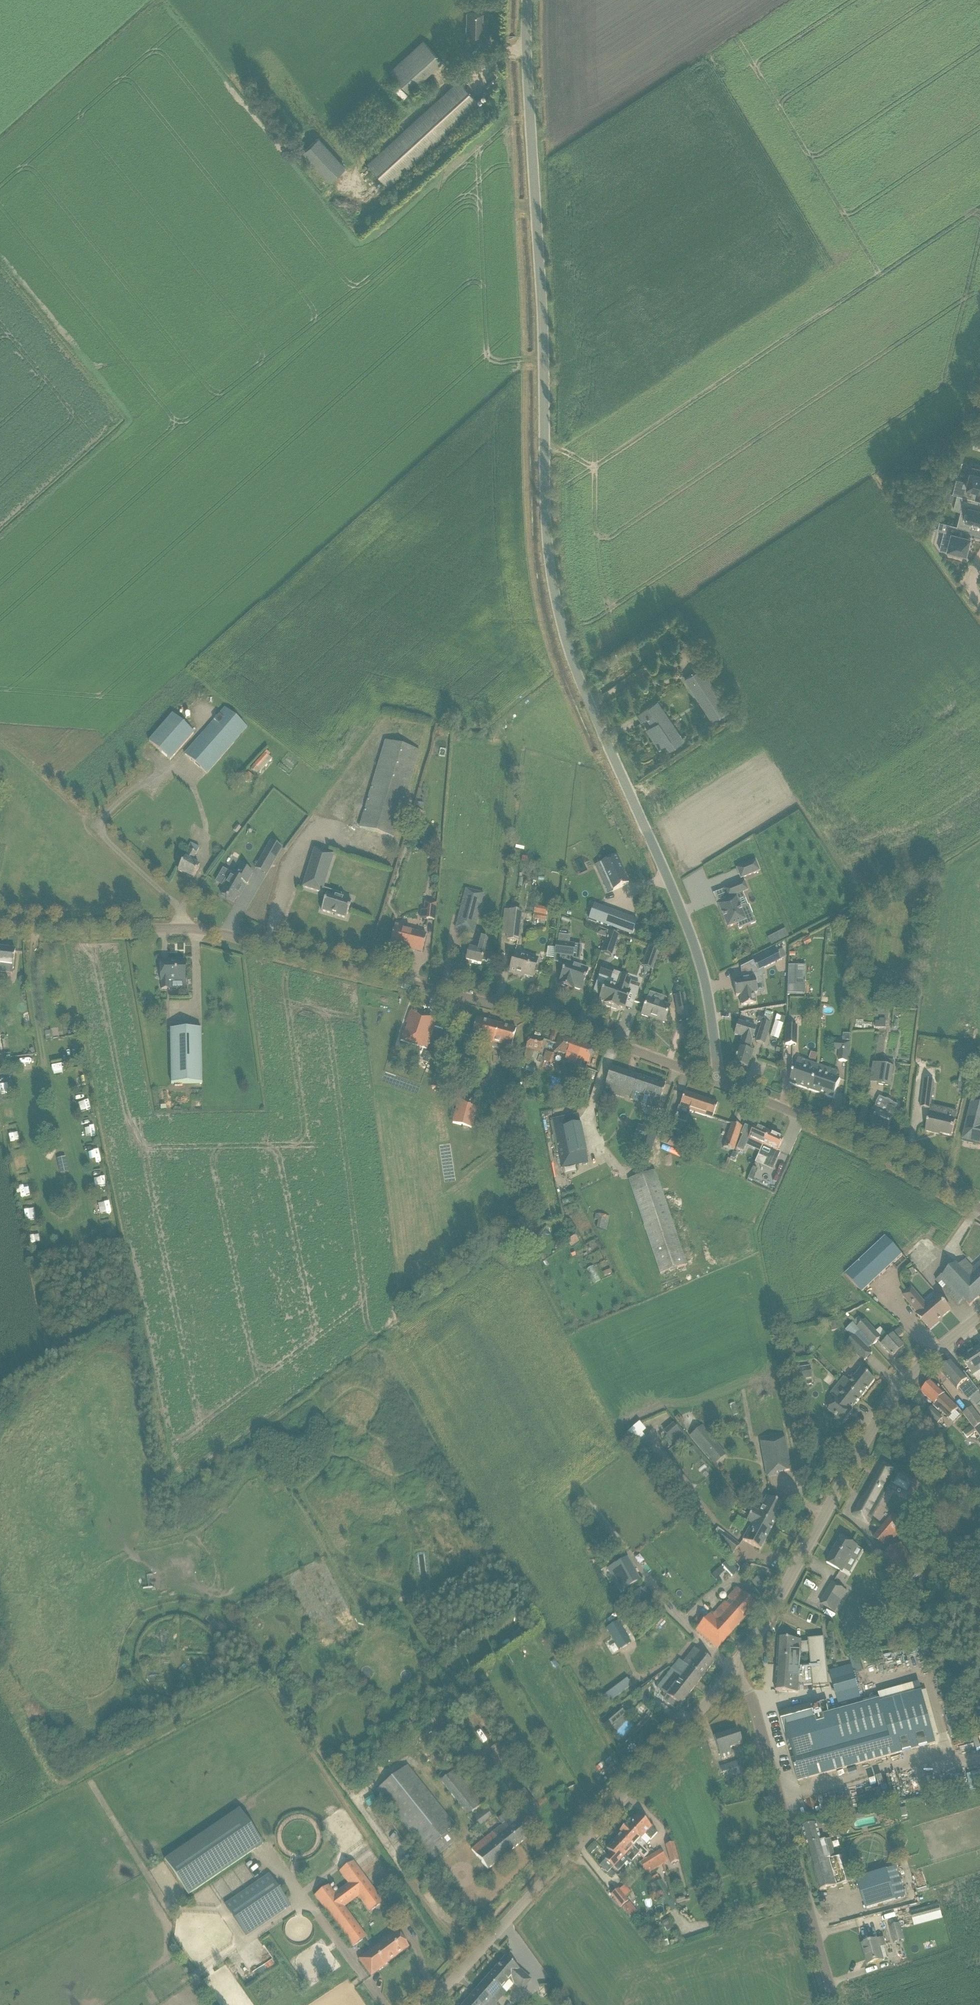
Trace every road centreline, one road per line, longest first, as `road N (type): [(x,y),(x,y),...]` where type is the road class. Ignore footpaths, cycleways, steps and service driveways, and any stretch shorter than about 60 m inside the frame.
road 1 (unclassified): [(720,1083),(694,941),(588,705),(553,573),(529,0)]
road 2 (unclassified): [(720,1083),(474,999),(228,935),(0,923)]
road 3 (unclassified): [(424,2004),(731,1672)]
road 4 (unclassified): [(731,1672),(886,1408),(979,1316)]
road 5 (unclassified): [(834,2004),(749,1694),(731,1672)]
road 6 (unclassified): [(979,1210),(720,1083)]
road 7 (track): [(168,1907),(93,1782)]

